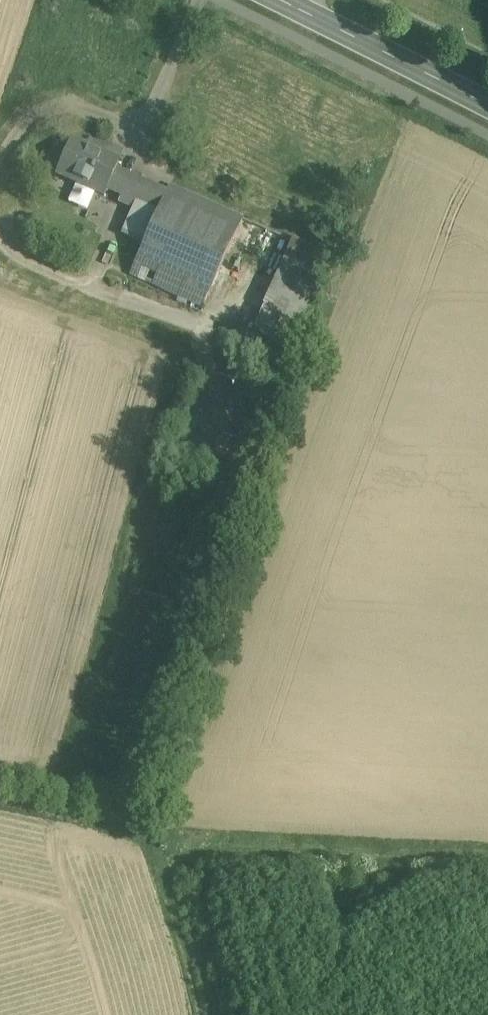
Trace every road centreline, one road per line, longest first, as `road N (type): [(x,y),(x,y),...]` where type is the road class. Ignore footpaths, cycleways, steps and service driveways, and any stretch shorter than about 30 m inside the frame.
road 1 (secondary): [(487,107),(279,0)]

